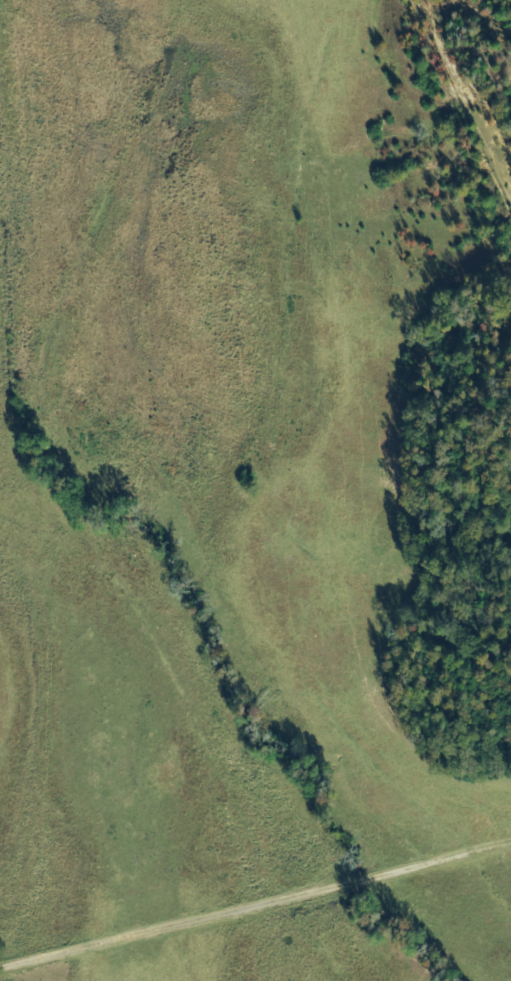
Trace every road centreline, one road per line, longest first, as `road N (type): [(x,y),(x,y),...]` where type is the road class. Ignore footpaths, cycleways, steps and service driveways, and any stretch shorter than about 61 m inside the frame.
road 1 (track): [(0,964),(510,839)]

